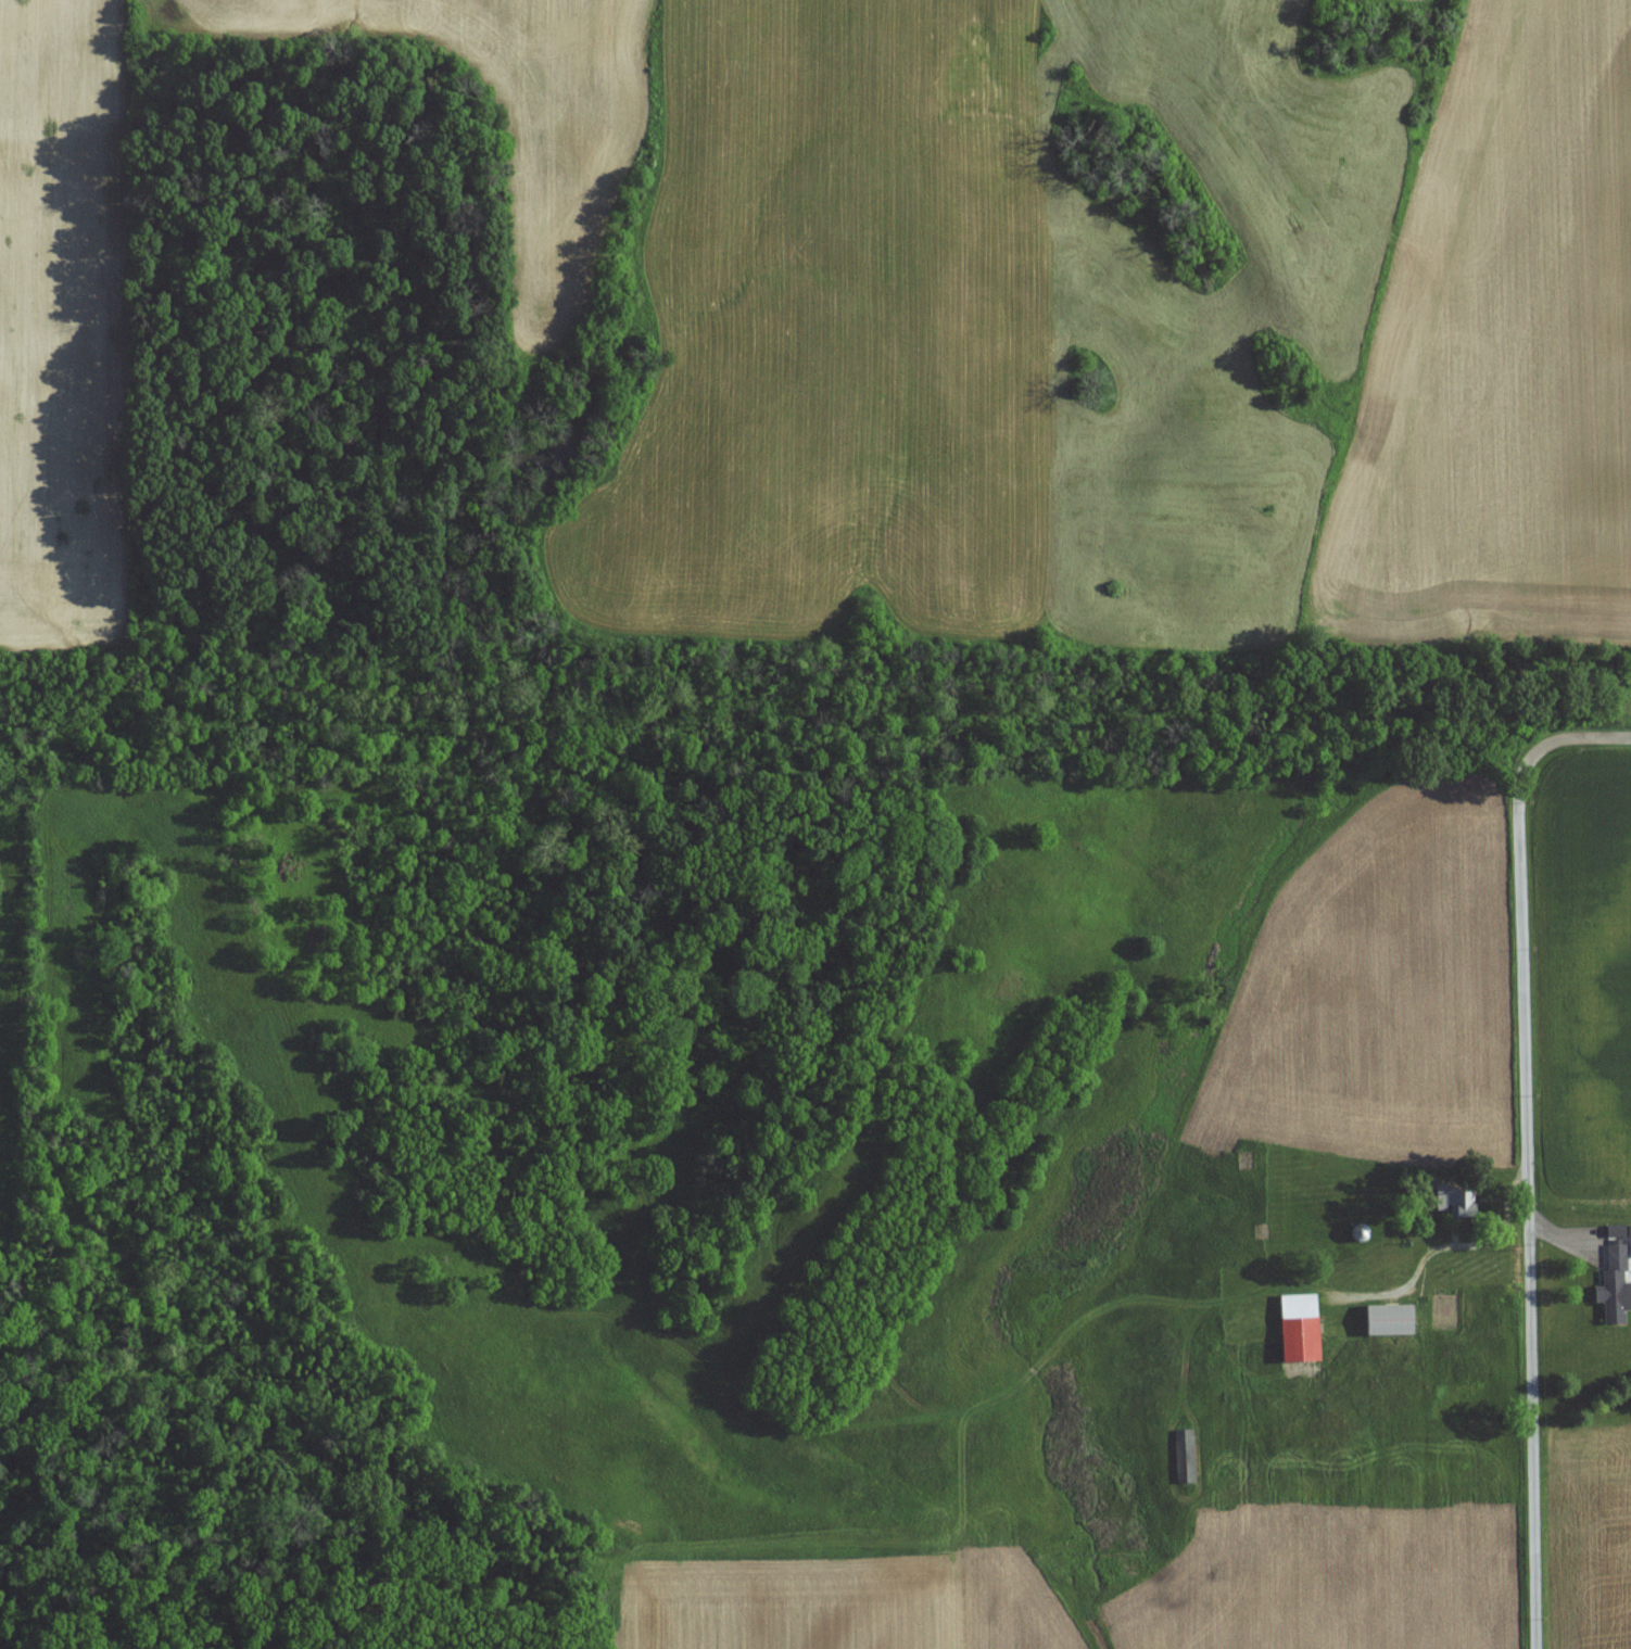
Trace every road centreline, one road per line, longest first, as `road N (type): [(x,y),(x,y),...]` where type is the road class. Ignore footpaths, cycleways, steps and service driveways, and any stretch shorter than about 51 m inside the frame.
road 1 (residential): [(1533,1648),(1519,801),(1523,769),(1537,751)]

